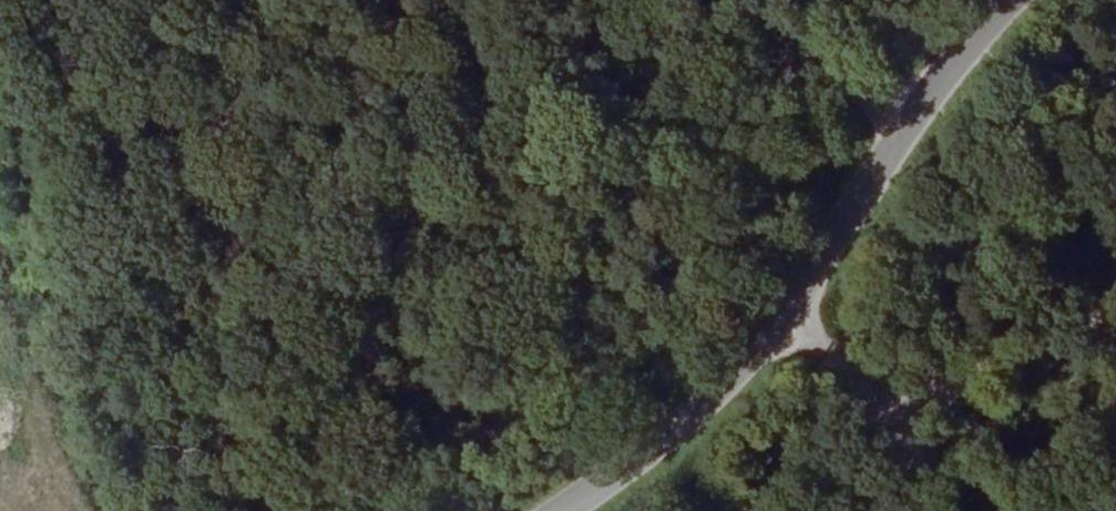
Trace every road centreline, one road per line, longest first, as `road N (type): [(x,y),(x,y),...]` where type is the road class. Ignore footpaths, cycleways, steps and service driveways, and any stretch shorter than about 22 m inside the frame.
road 1 (tertiary): [(571,510),(732,381),(908,128),(1017,0)]
road 2 (track): [(882,425),(1115,322)]
road 3 (track): [(915,510),(882,425),(785,310)]
road 4 (track): [(908,128),(762,39),(725,0)]

